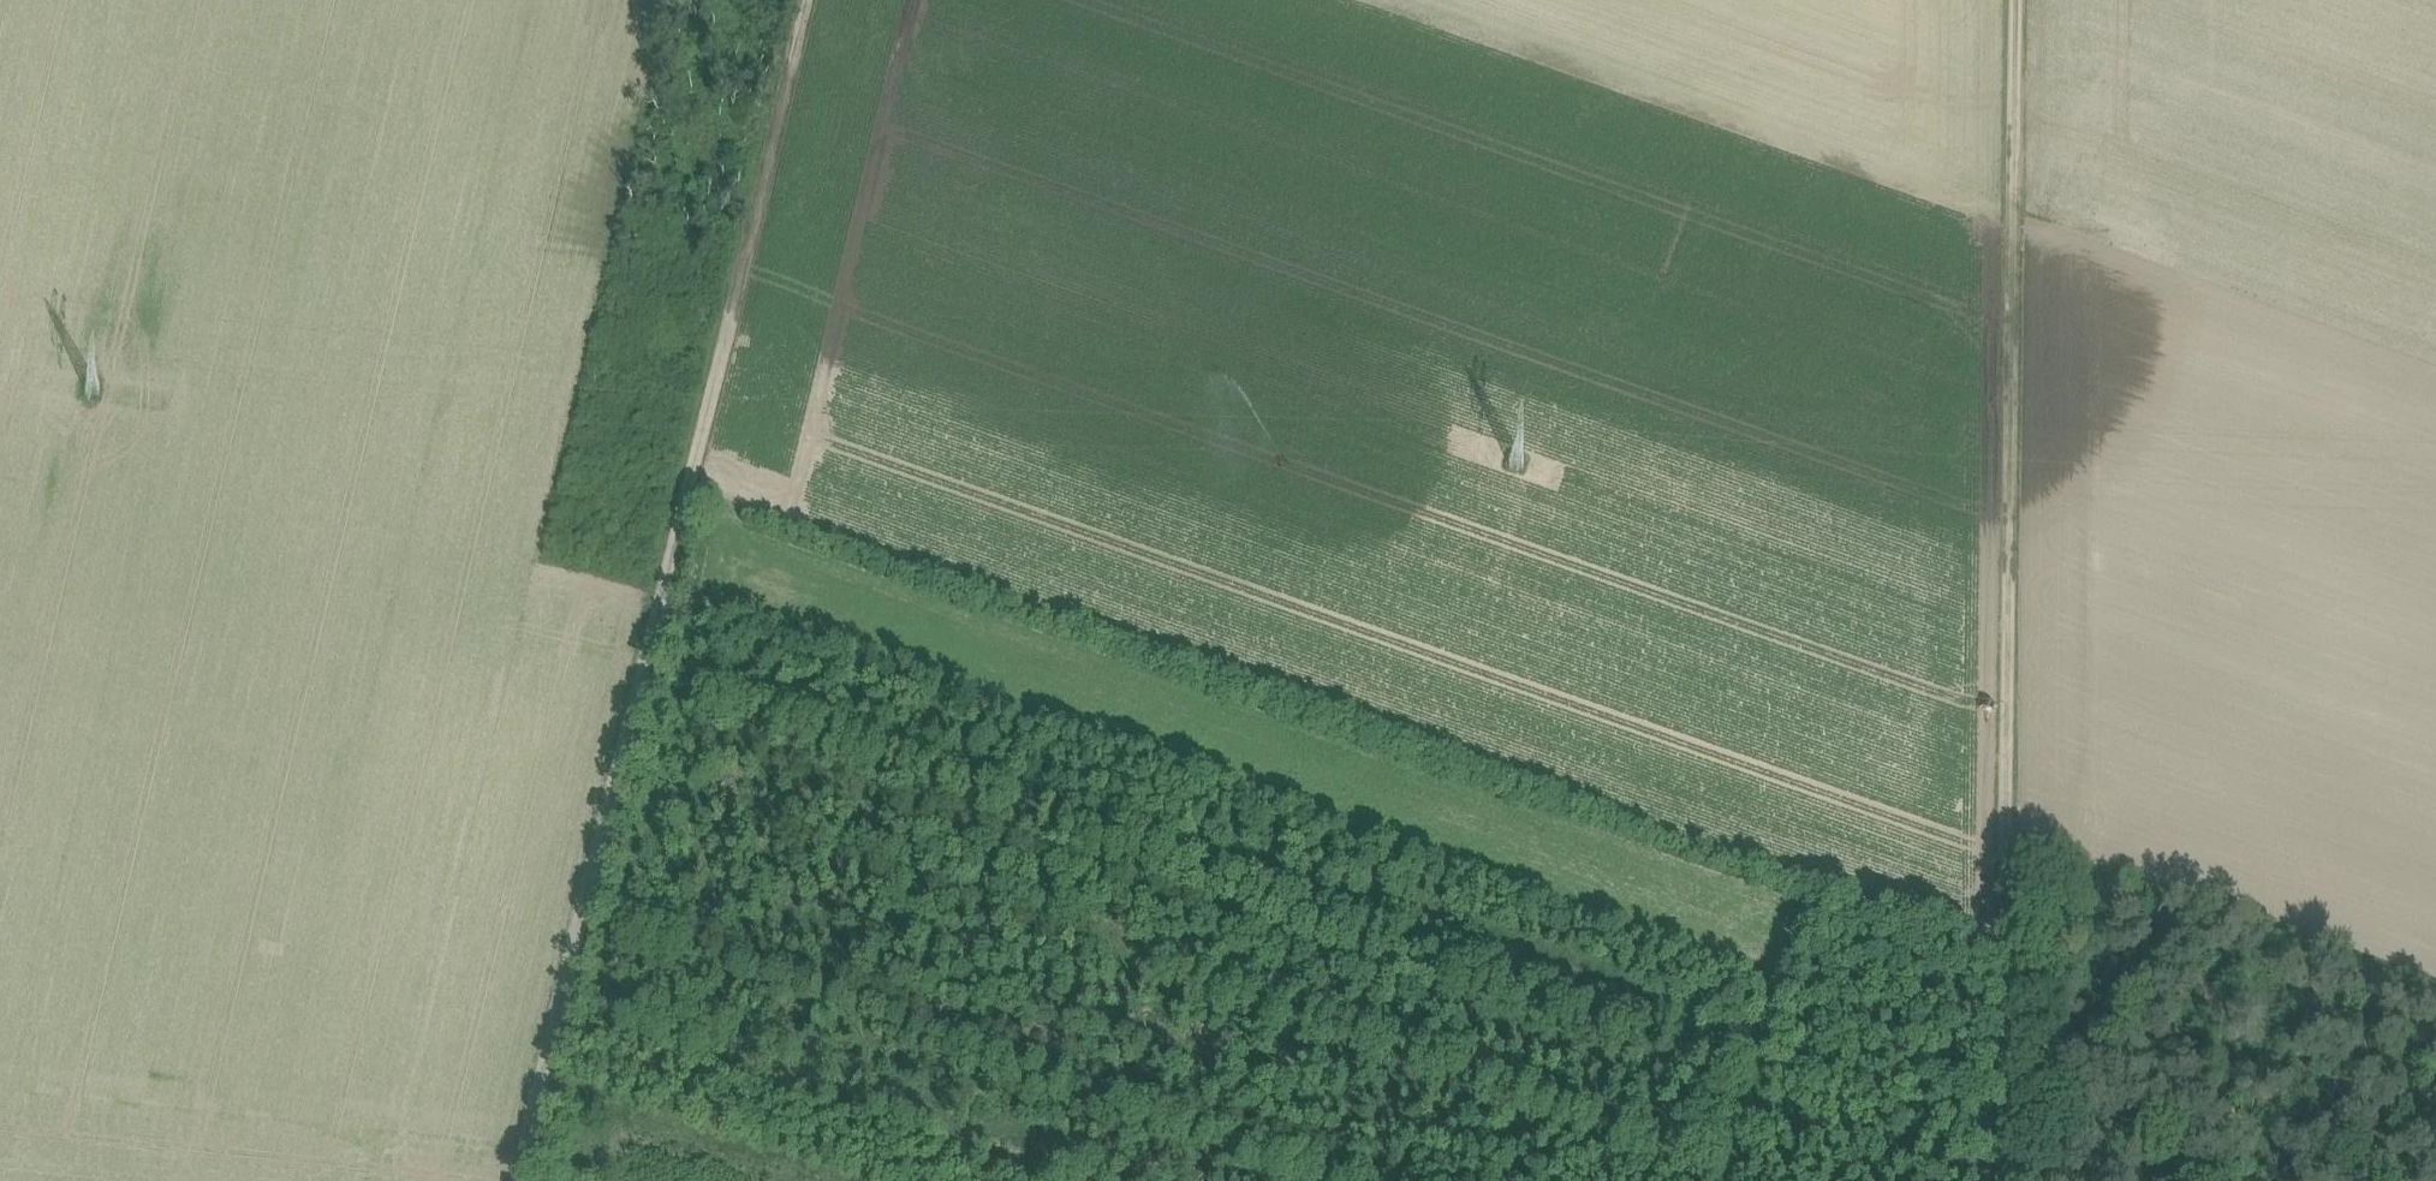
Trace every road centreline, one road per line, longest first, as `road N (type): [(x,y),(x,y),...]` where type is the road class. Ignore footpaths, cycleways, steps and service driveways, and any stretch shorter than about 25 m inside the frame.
road 1 (track): [(521,1180),(823,0)]
road 2 (track): [(2016,0),(2002,1180)]

